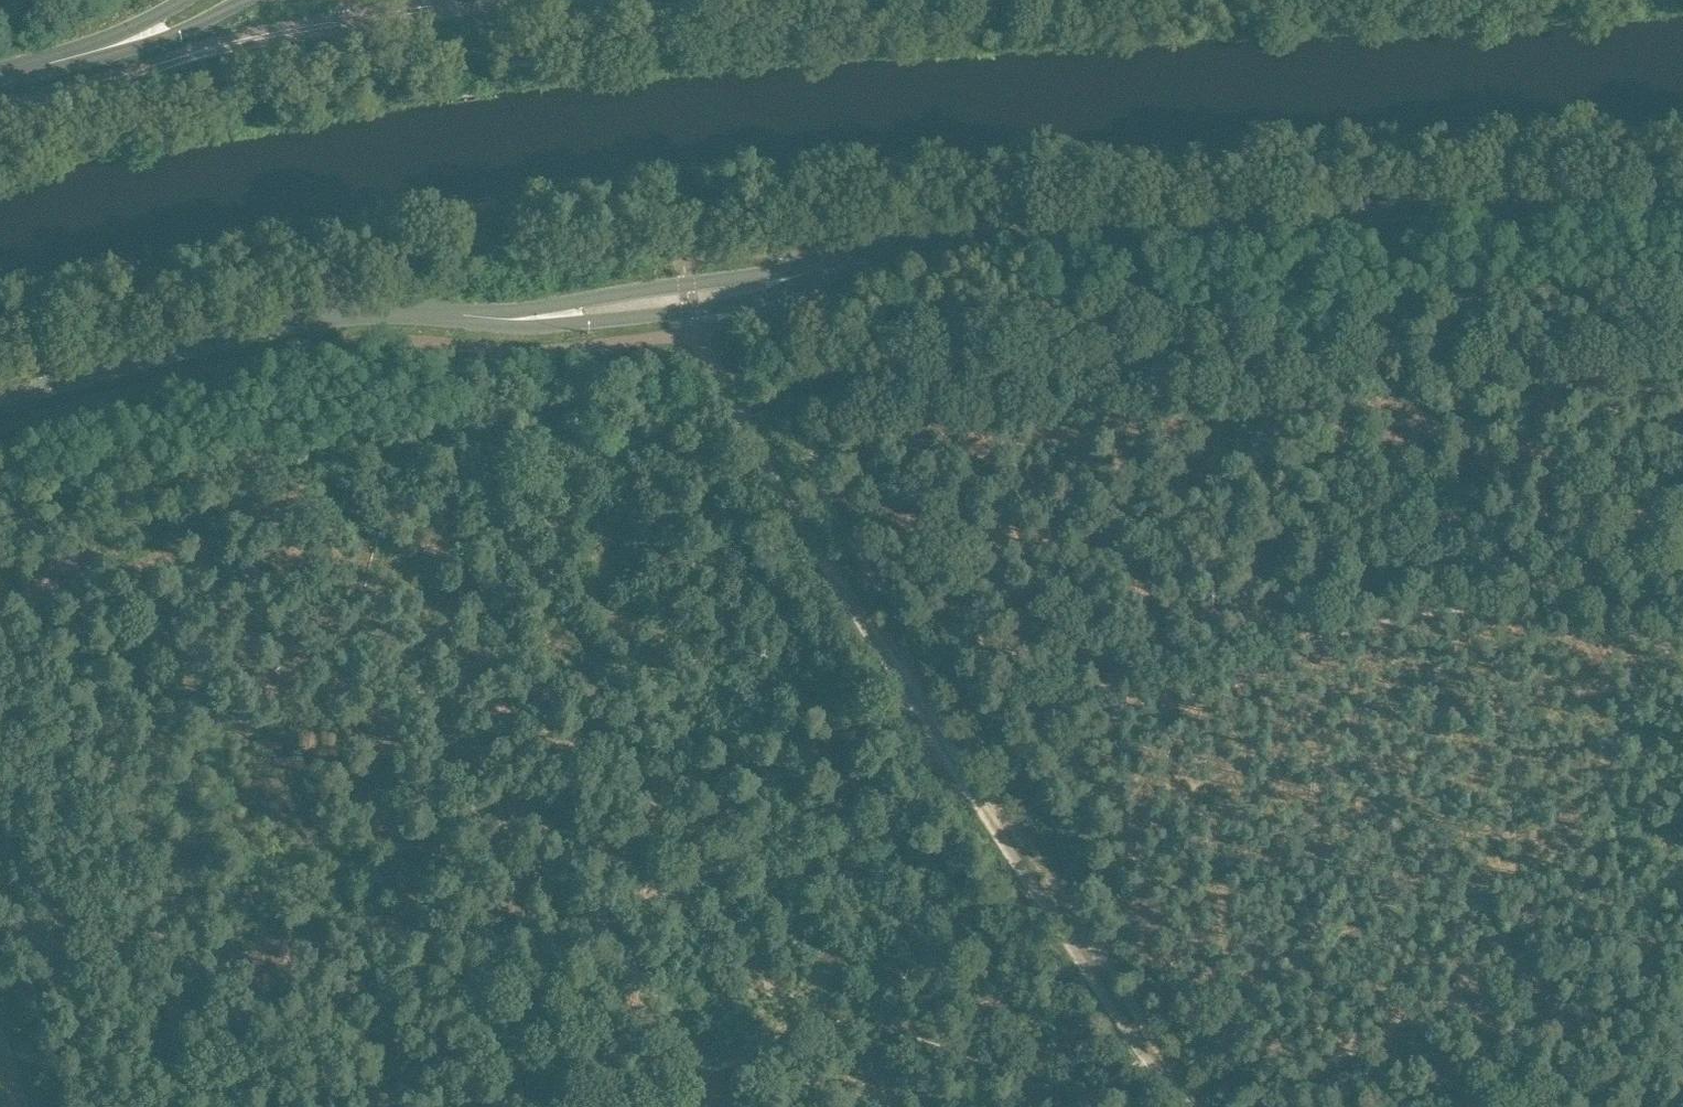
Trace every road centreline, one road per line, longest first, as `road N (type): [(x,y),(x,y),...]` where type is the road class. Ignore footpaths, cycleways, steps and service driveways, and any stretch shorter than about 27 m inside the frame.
road 1 (unclassified): [(813,273),(901,244),(972,233),(1682,198)]
road 2 (unclassified): [(0,397),(336,315),(529,317)]
road 3 (unclassified): [(529,317),(590,322),(744,300),(813,273)]
road 4 (unclassified): [(813,273),(591,297),(529,317)]
road 5 (tertiary): [(0,76),(127,38)]
road 6 (tertiary): [(127,38),(183,32),(248,0)]

